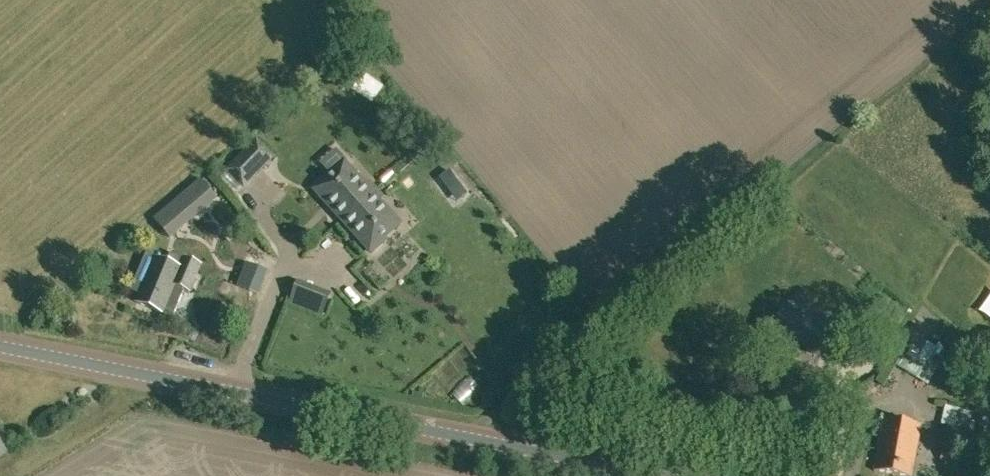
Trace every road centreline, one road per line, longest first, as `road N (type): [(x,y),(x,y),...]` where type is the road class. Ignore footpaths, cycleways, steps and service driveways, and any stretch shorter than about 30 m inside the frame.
road 1 (primary): [(666,475),(0,346)]

